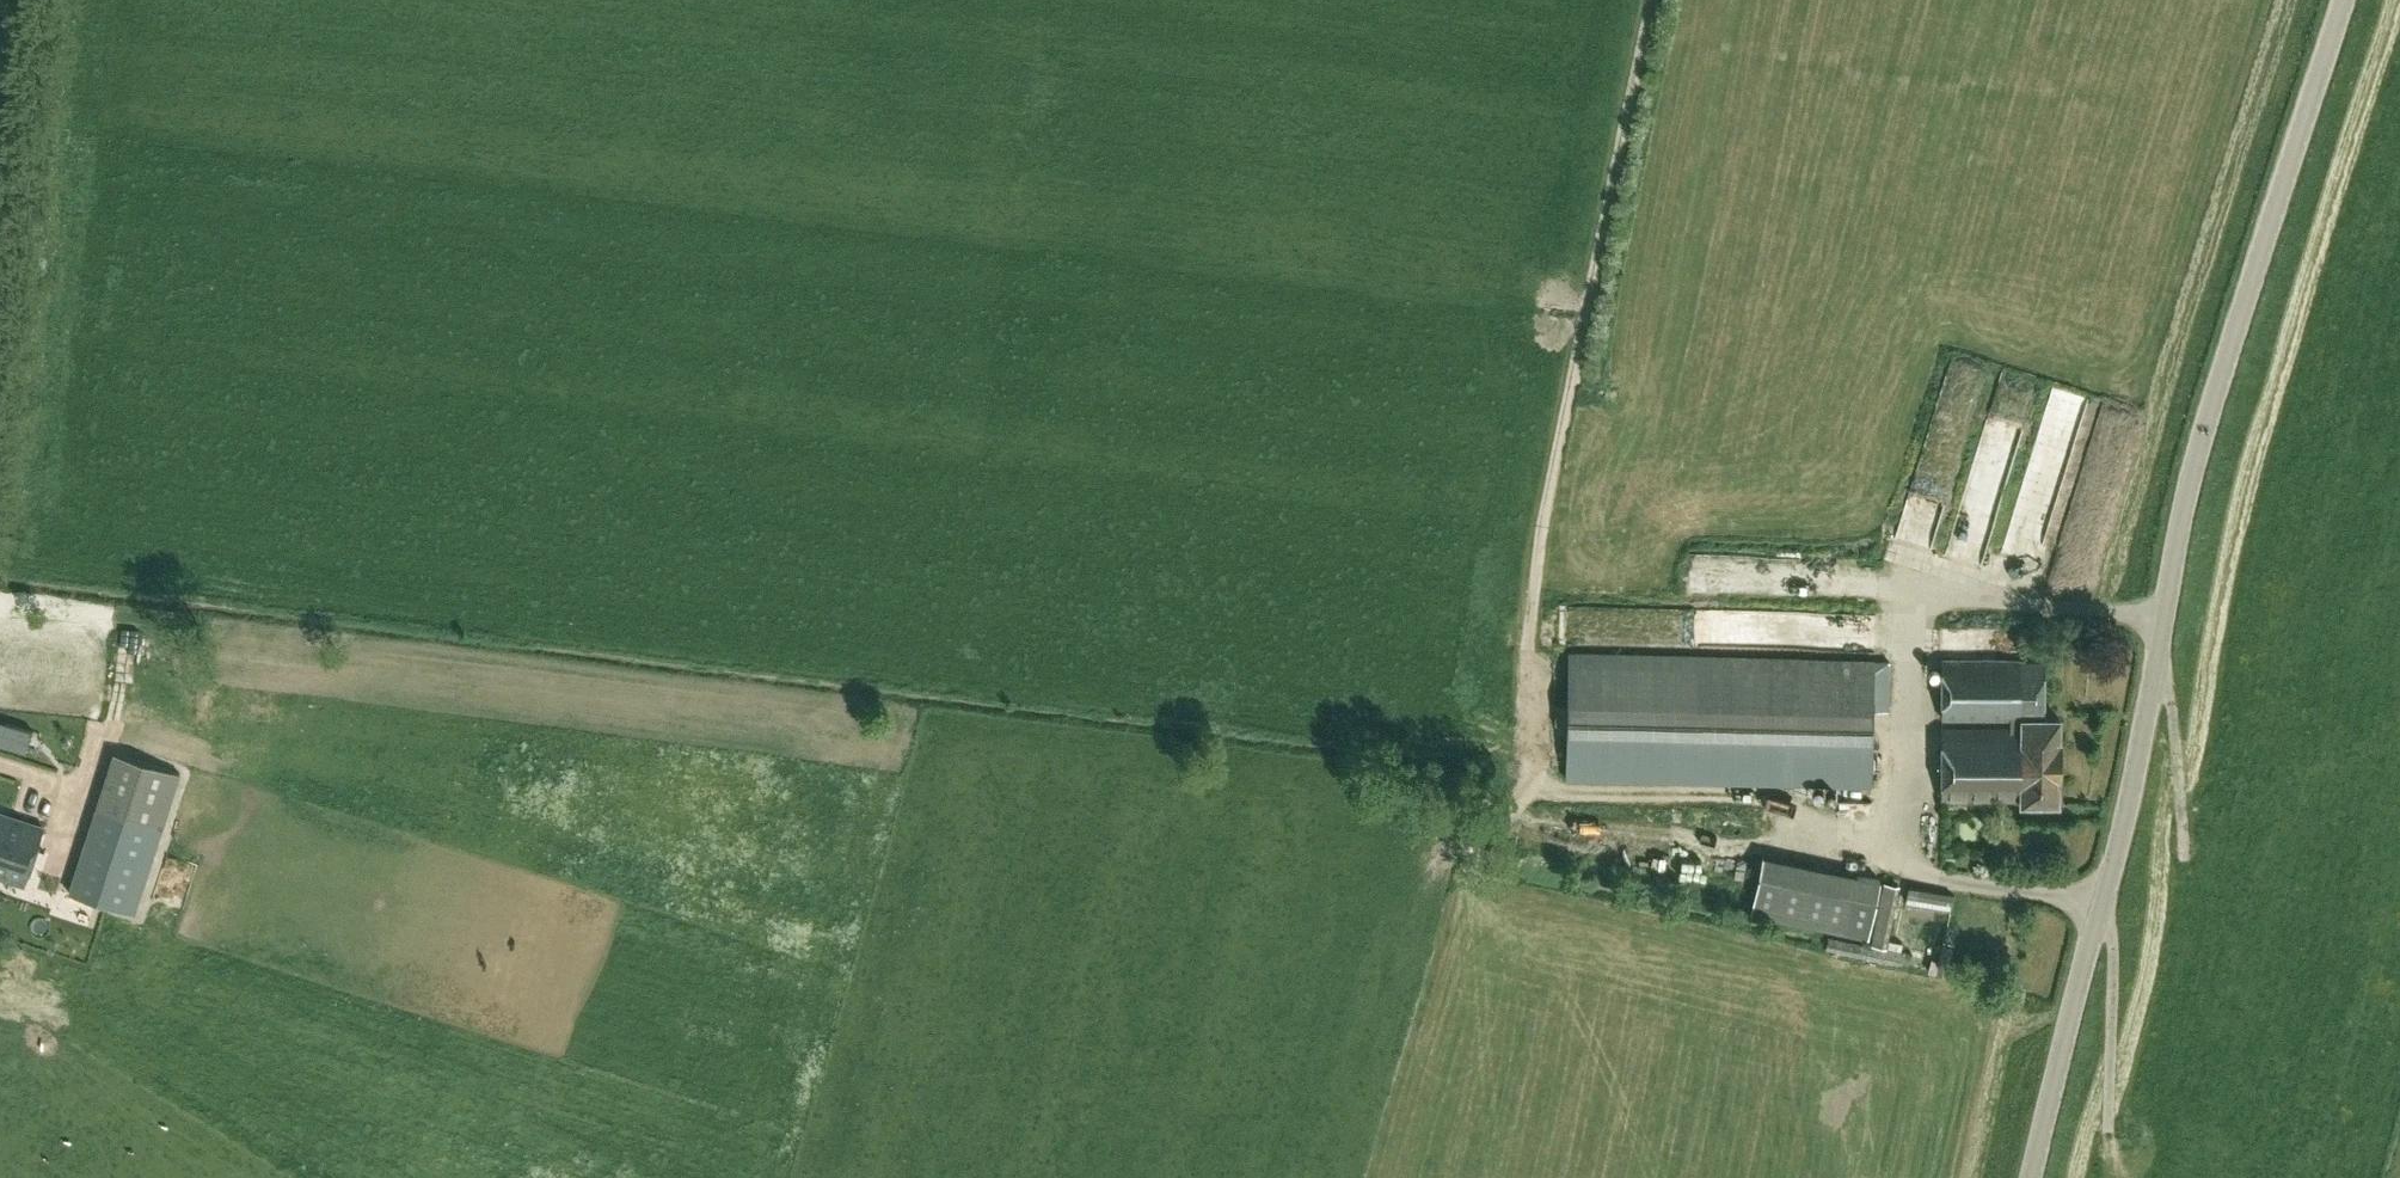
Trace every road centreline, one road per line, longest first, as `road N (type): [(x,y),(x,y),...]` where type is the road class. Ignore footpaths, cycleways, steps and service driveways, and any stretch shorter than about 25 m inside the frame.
road 1 (tertiary): [(2033,1177),(2227,357),(2344,0)]

